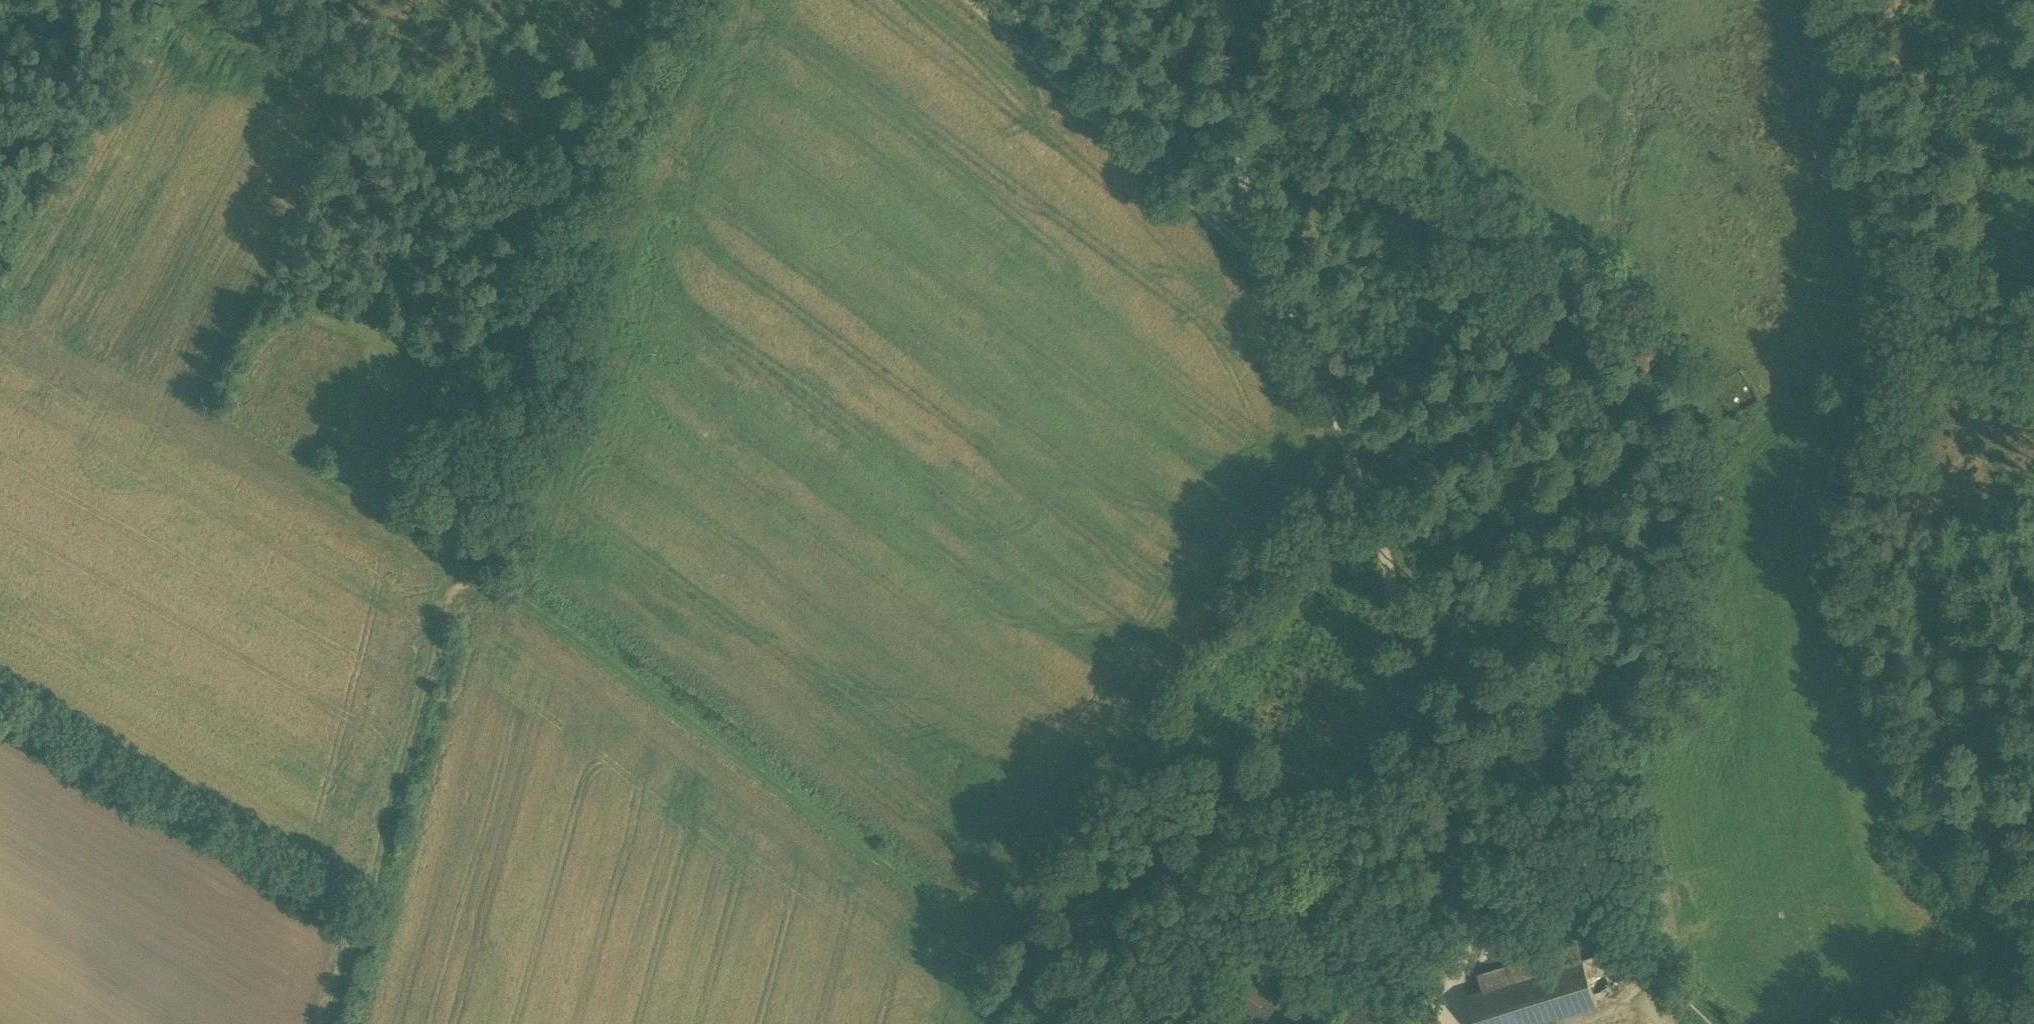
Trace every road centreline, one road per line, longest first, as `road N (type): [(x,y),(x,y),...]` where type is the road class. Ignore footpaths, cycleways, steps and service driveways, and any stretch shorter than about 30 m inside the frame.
road 1 (track): [(325,1023),(449,581),(461,571),(523,589),(1078,1023)]
road 2 (track): [(1251,250),(1296,326),(1364,500),(1463,828),(1471,880)]
road 3 (track): [(1251,250),(969,0)]
road 4 (track): [(1229,0),(1251,250)]
road 5 (track): [(1471,880),(1459,976),(1429,1023)]

